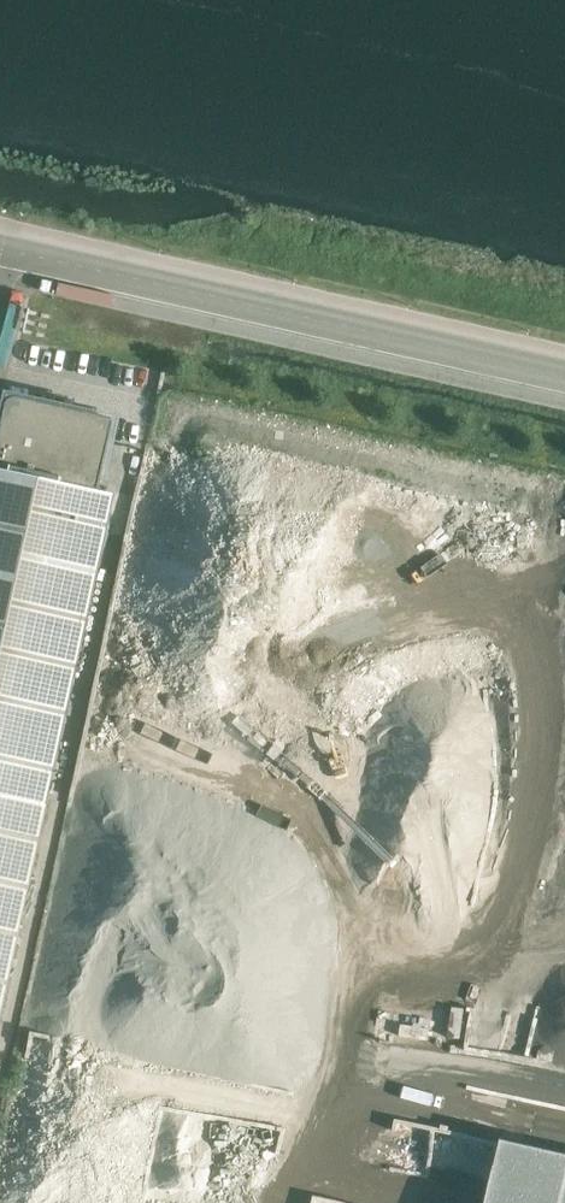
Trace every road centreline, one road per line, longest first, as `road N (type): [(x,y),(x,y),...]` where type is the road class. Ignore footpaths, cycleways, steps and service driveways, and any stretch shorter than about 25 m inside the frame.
road 1 (unclassified): [(0,248),(564,375)]

